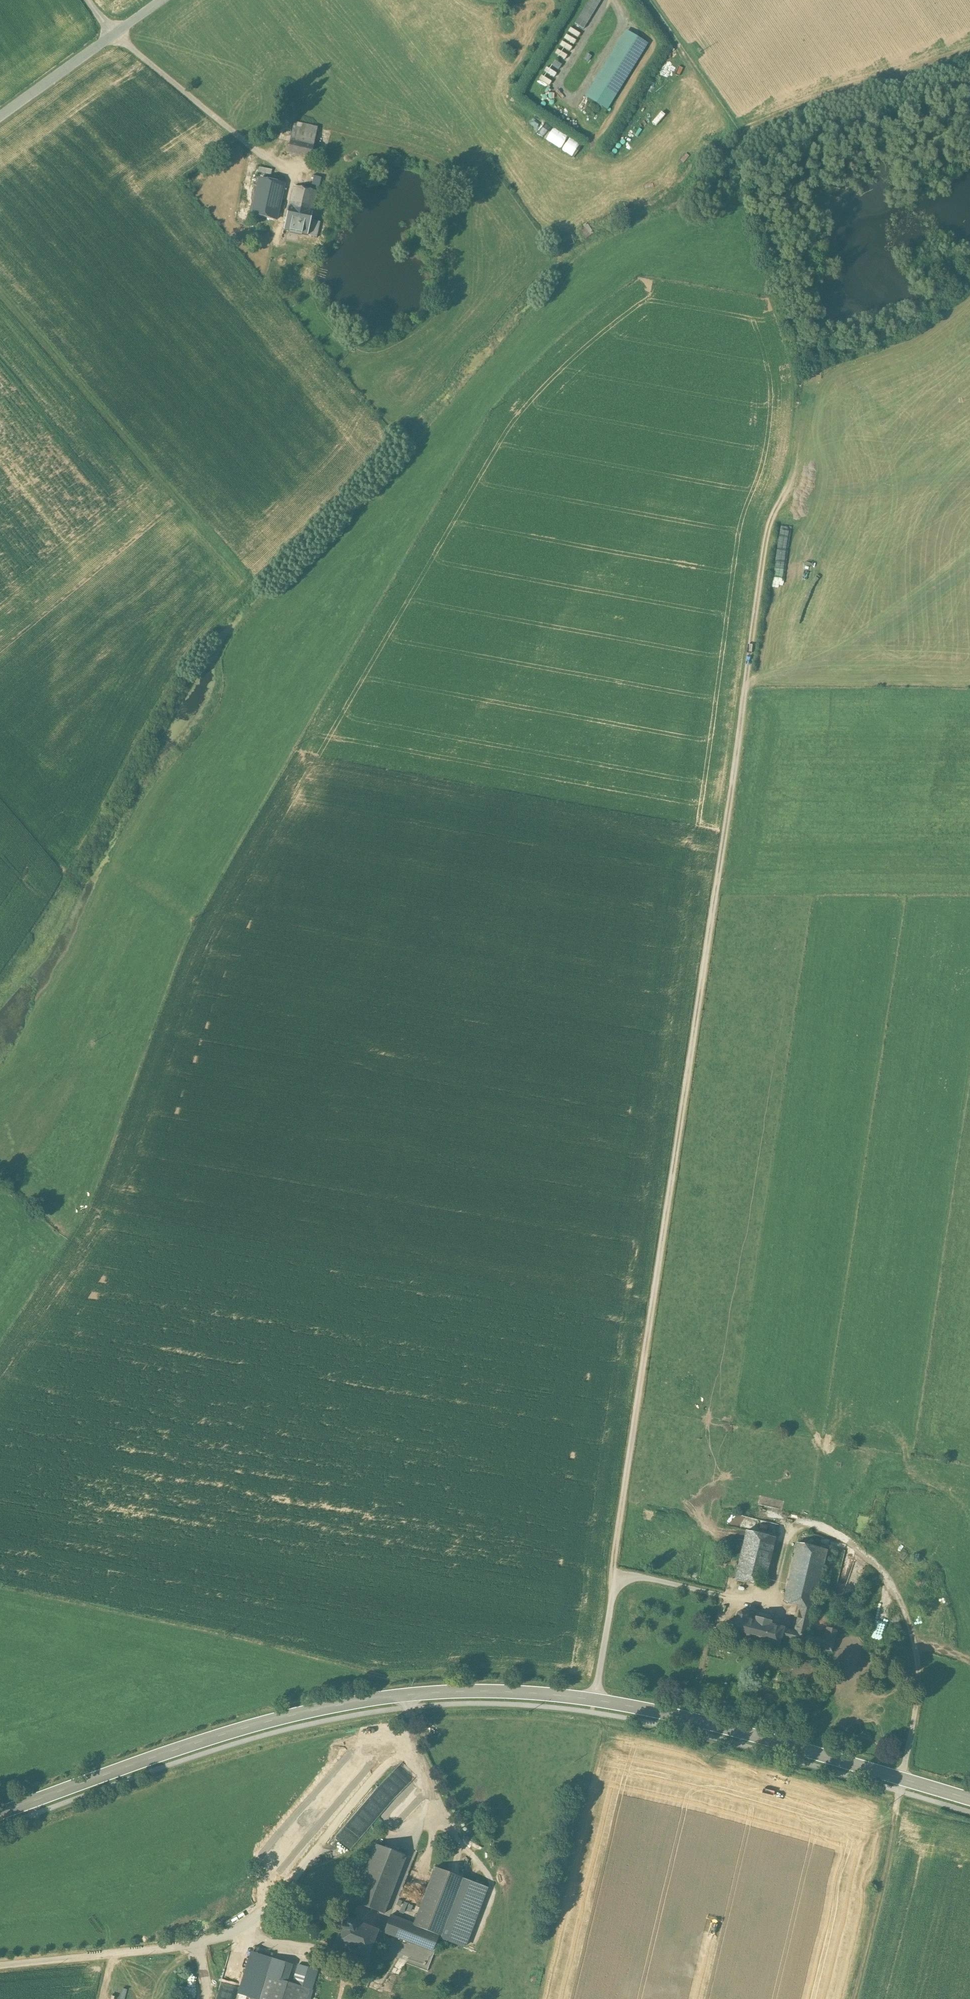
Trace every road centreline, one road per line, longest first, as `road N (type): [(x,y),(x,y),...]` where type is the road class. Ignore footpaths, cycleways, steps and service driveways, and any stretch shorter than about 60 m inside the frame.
road 1 (tertiary): [(969,1799),(696,1721),(473,1690),(275,1719),(0,1816)]
road 2 (track): [(0,290),(248,584)]
road 3 (unclassified): [(115,35),(0,118)]

